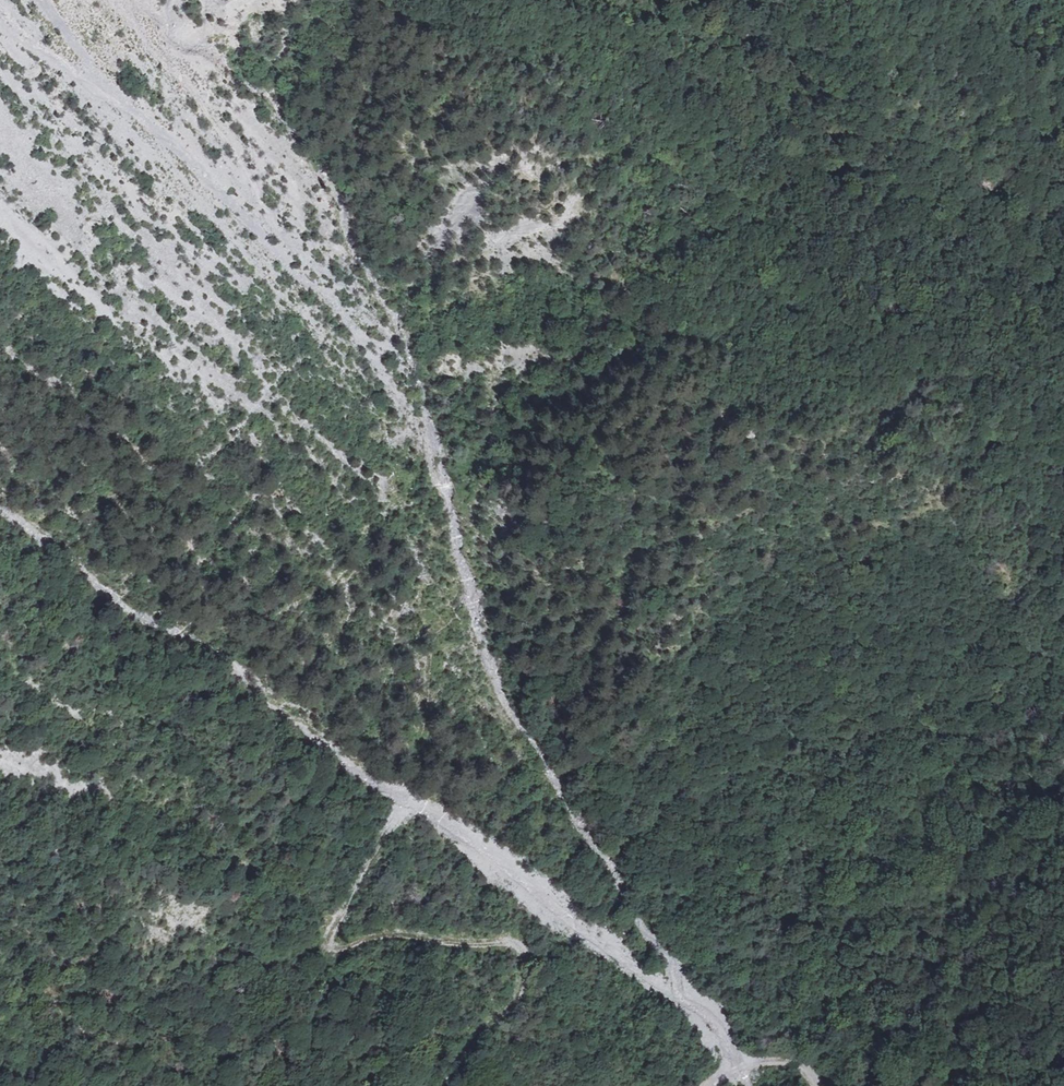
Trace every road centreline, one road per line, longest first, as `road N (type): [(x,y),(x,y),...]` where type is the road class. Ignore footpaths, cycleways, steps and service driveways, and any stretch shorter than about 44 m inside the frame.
road 1 (track): [(821,1085),(802,1061),(778,1059),(738,1064),(708,1085)]

